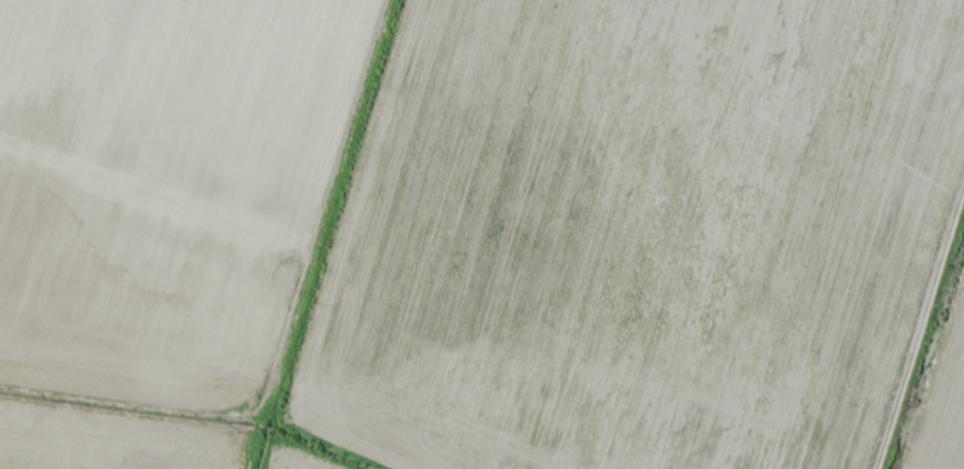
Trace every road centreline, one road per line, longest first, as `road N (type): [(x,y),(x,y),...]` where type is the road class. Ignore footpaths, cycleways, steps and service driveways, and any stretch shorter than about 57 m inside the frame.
road 1 (residential): [(871,468),(963,183)]

